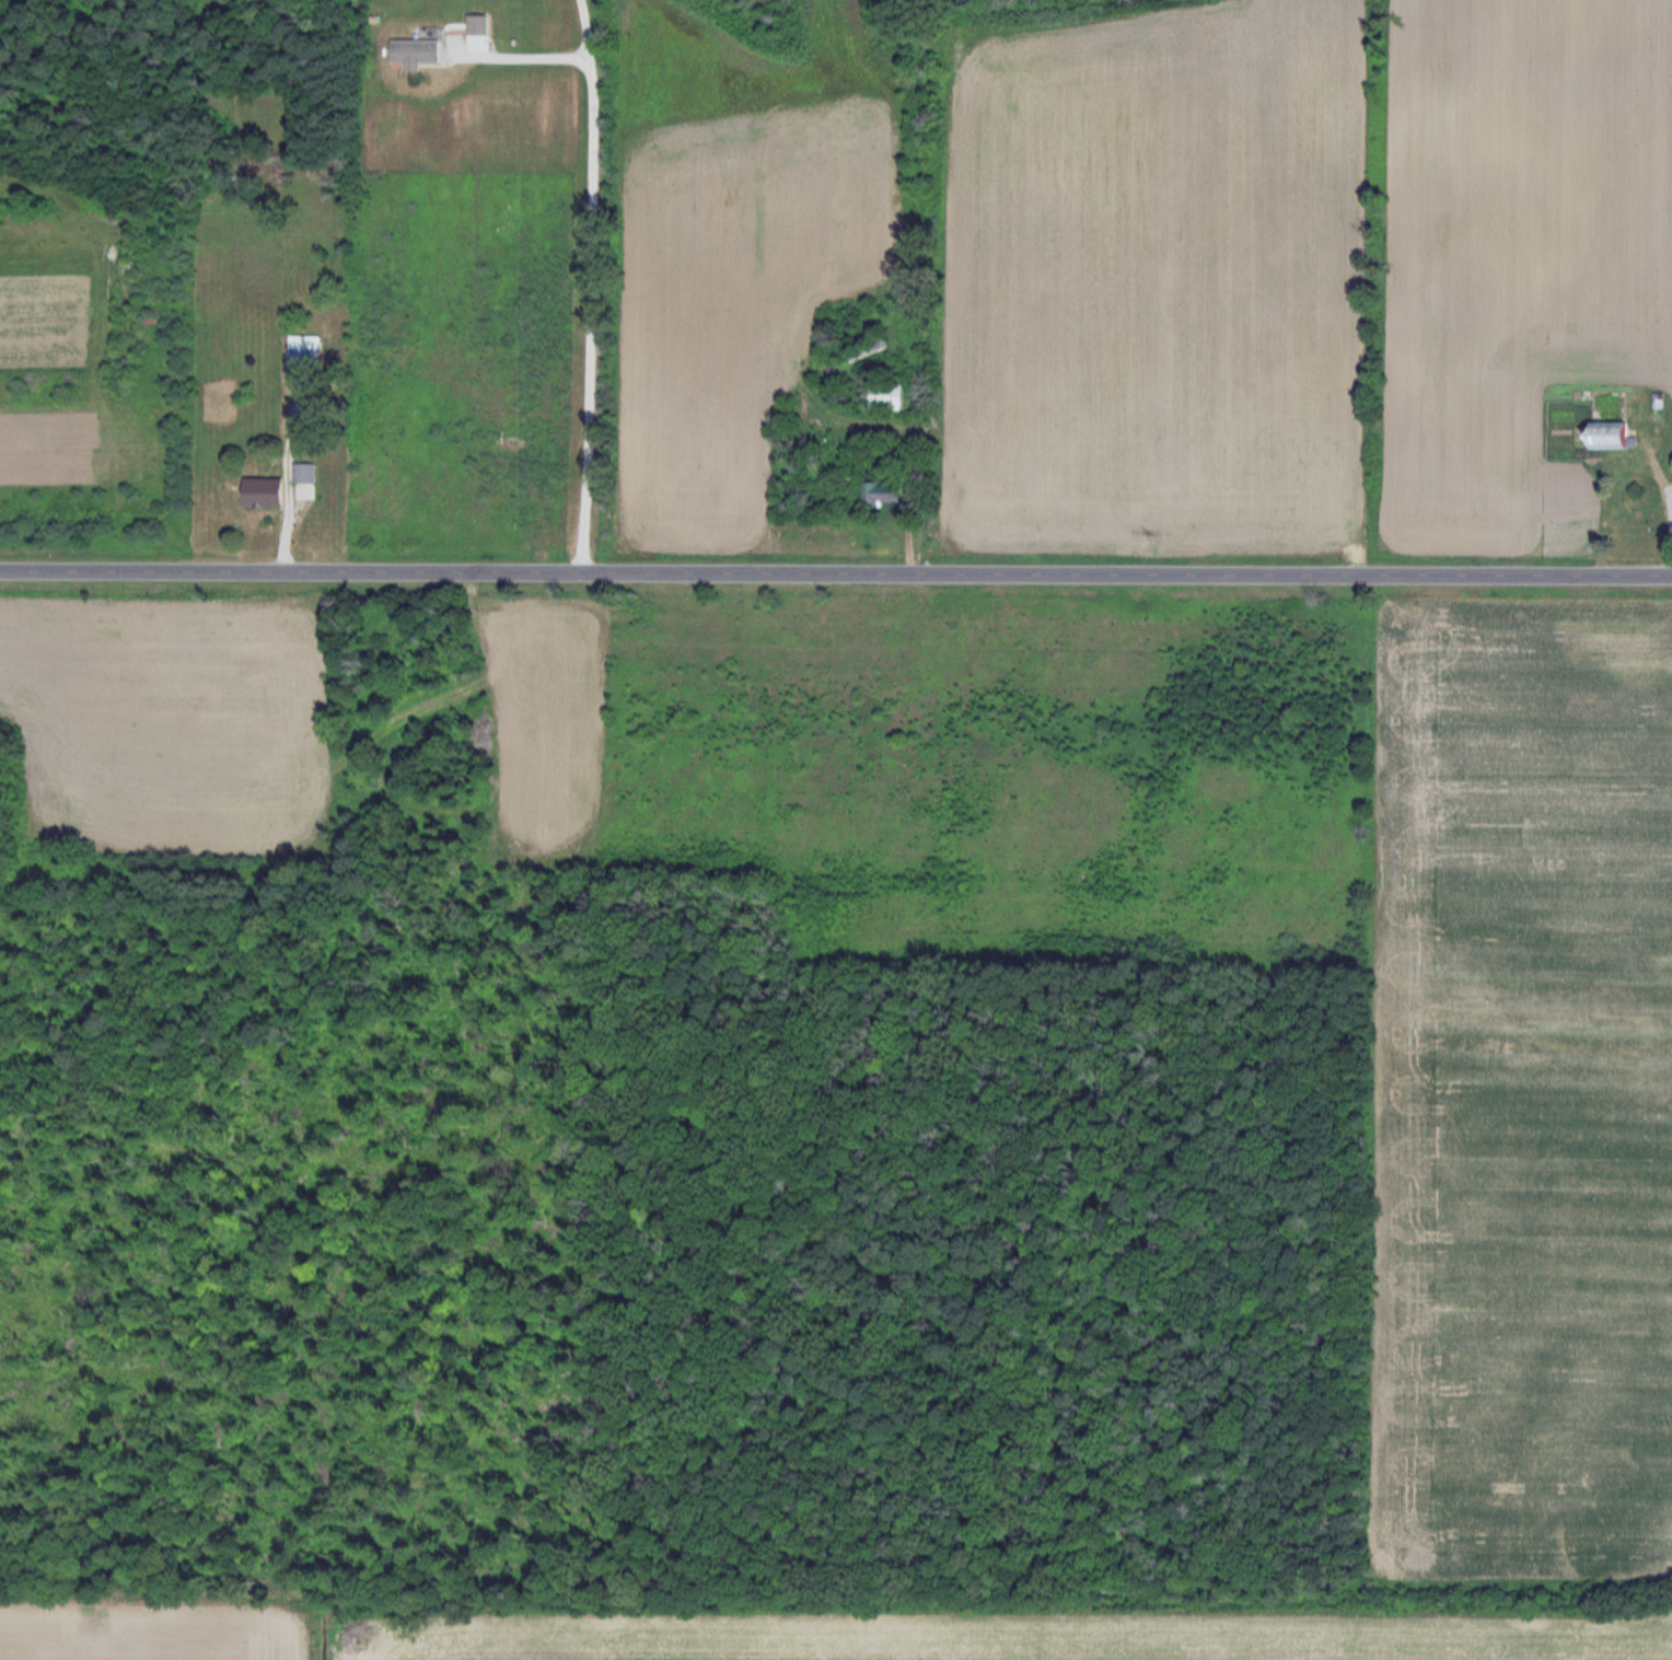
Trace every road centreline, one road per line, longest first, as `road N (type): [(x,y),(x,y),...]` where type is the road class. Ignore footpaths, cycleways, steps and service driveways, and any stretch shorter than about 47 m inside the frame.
road 1 (tertiary): [(0,572),(1671,577)]

